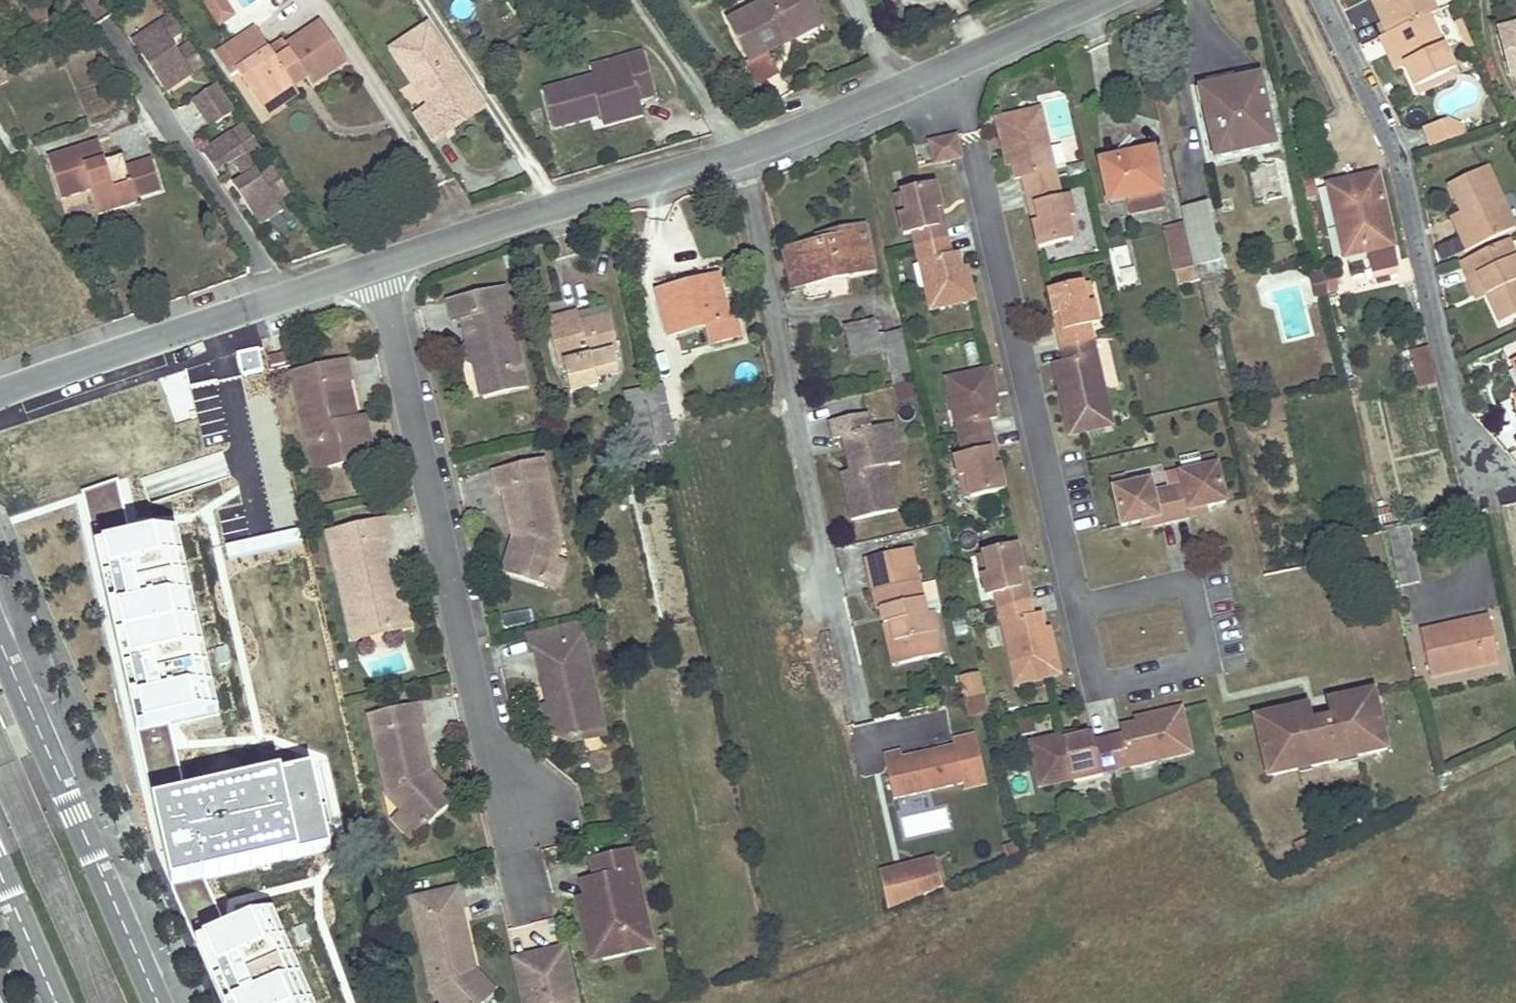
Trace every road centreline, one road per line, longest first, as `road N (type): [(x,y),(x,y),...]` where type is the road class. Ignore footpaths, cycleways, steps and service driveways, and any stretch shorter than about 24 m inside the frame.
road 1 (residential): [(375,266),(737,153),(943,69)]
road 2 (residential): [(512,803),(485,731),(375,266)]
road 3 (unclassified): [(1500,505),(1457,412),(1397,159),(1323,0)]
road 4 (residential): [(0,394),(375,266)]
road 5 (residential): [(110,894),(0,642)]
road 6 (residential): [(943,69),(1099,0)]
road 7 (unclassified): [(0,871),(57,1002)]

